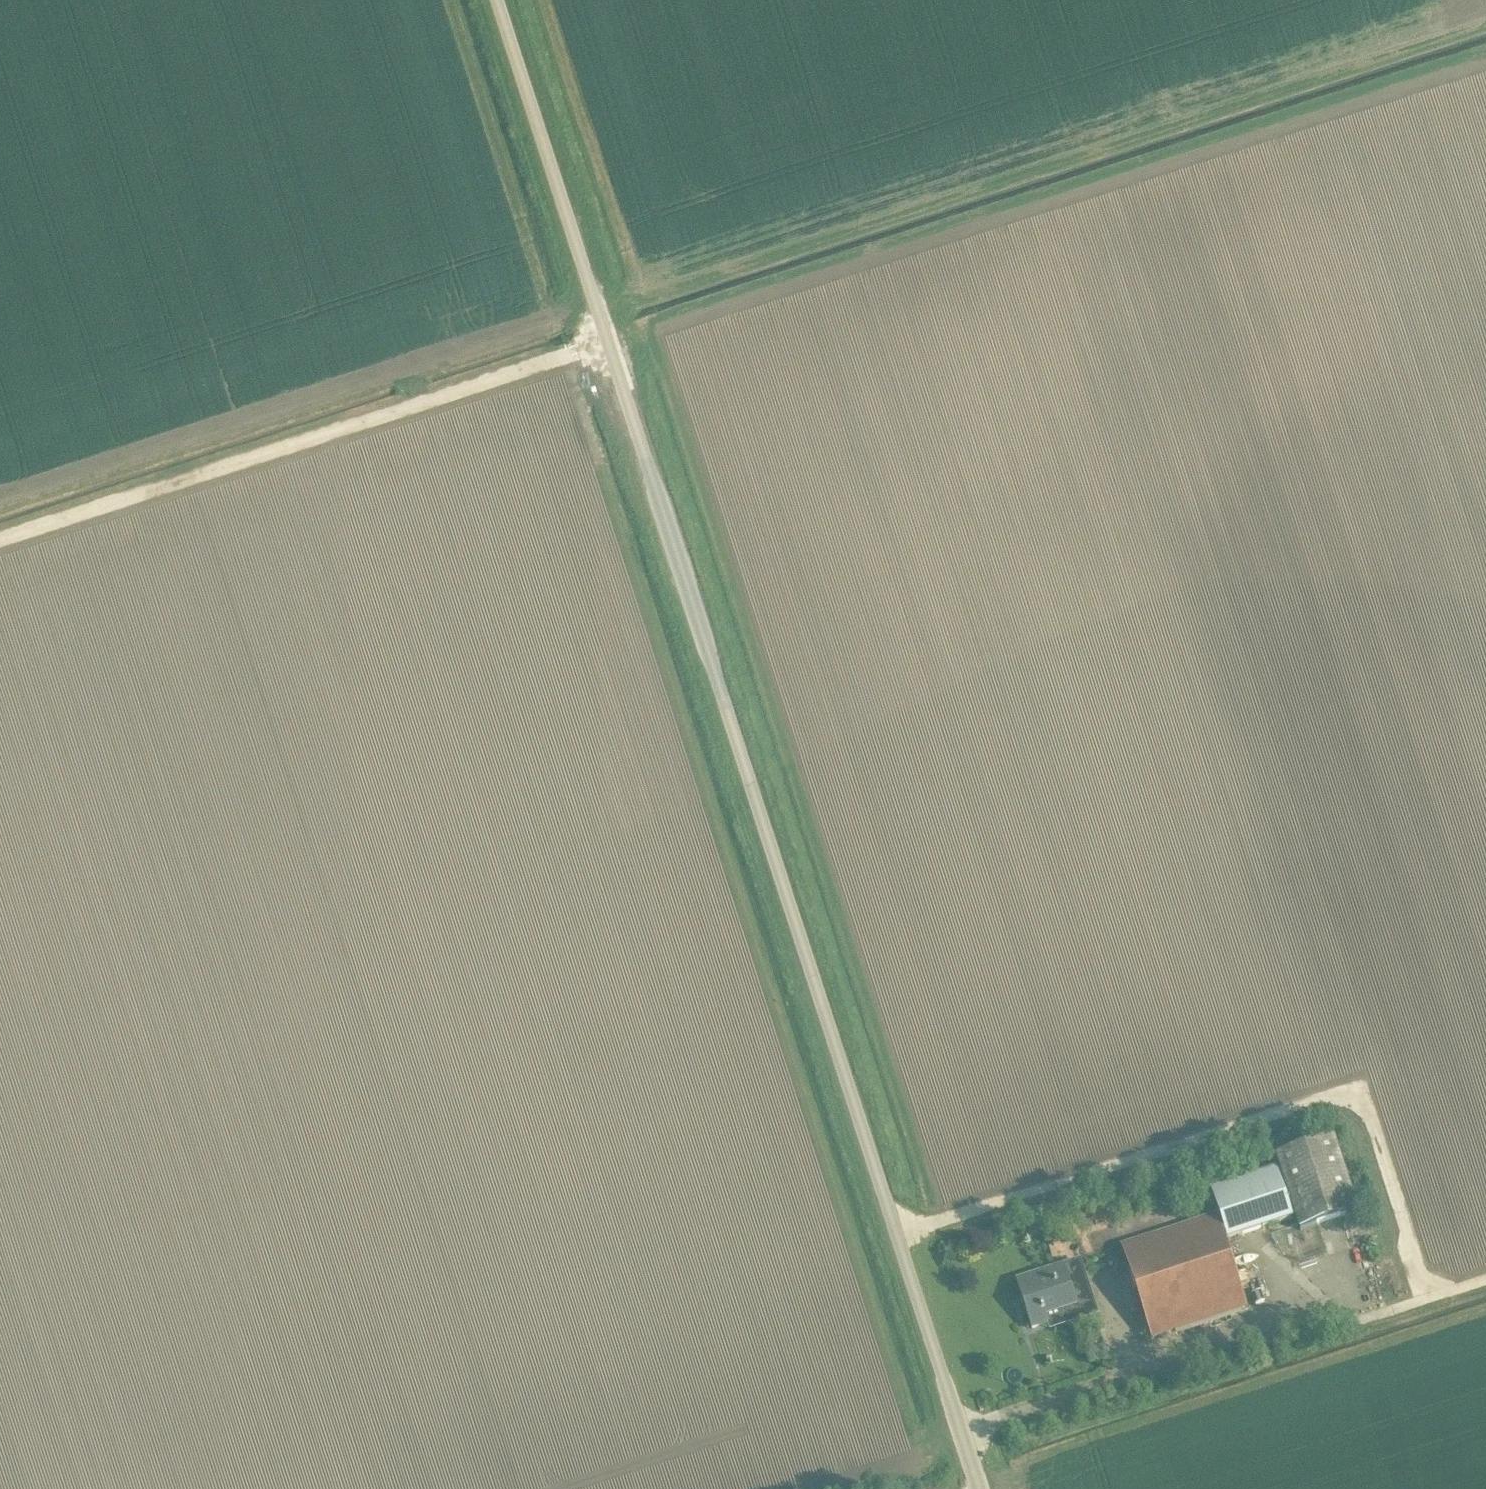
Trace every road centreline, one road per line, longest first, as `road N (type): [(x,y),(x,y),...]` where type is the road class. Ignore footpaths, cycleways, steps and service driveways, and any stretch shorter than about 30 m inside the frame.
road 1 (tertiary): [(977,1488),(497,0)]
road 2 (track): [(0,535),(607,337)]

